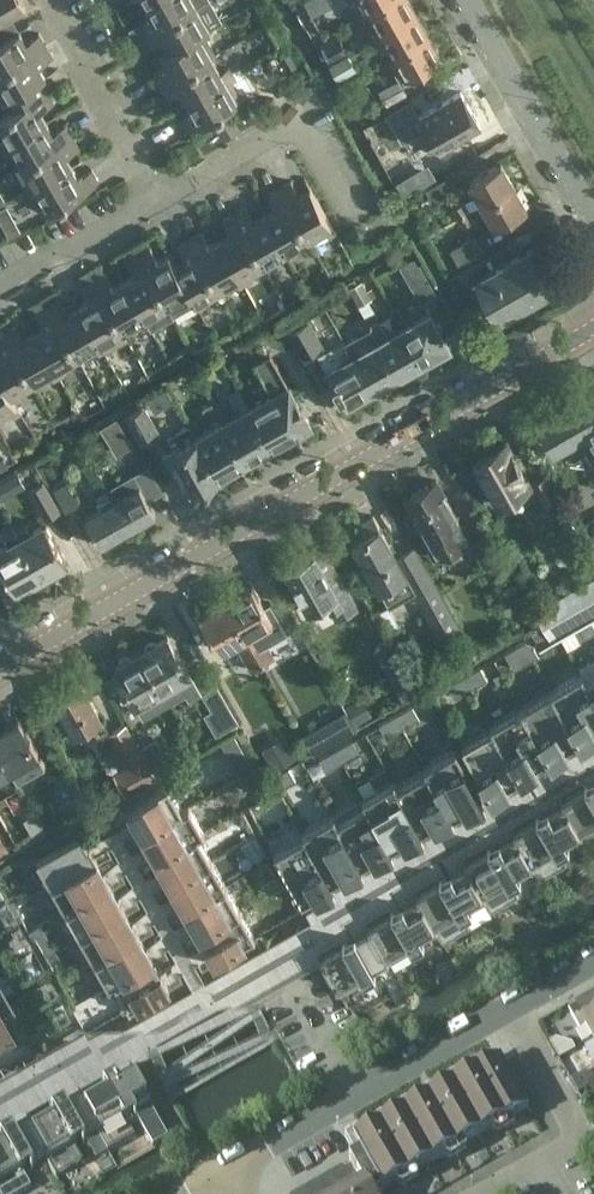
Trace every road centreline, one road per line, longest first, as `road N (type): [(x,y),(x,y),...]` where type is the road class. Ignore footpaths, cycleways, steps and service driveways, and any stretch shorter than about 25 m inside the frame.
road 1 (tertiary): [(0,667),(593,331)]
road 2 (residential): [(343,211),(291,131),(268,131),(150,198)]
road 3 (residential): [(468,0),(593,221)]
road 4 (residential): [(503,1009),(574,1134),(566,1150),(490,1193)]
road 5 (residential): [(150,198),(88,97),(79,59),(46,0)]
road 6 (residential): [(0,289),(150,198)]
road 7 (residential): [(357,1094),(503,1009)]
road 8 (residential): [(220,1173),(357,1094)]
road 9 (residential): [(357,1094),(296,986)]

